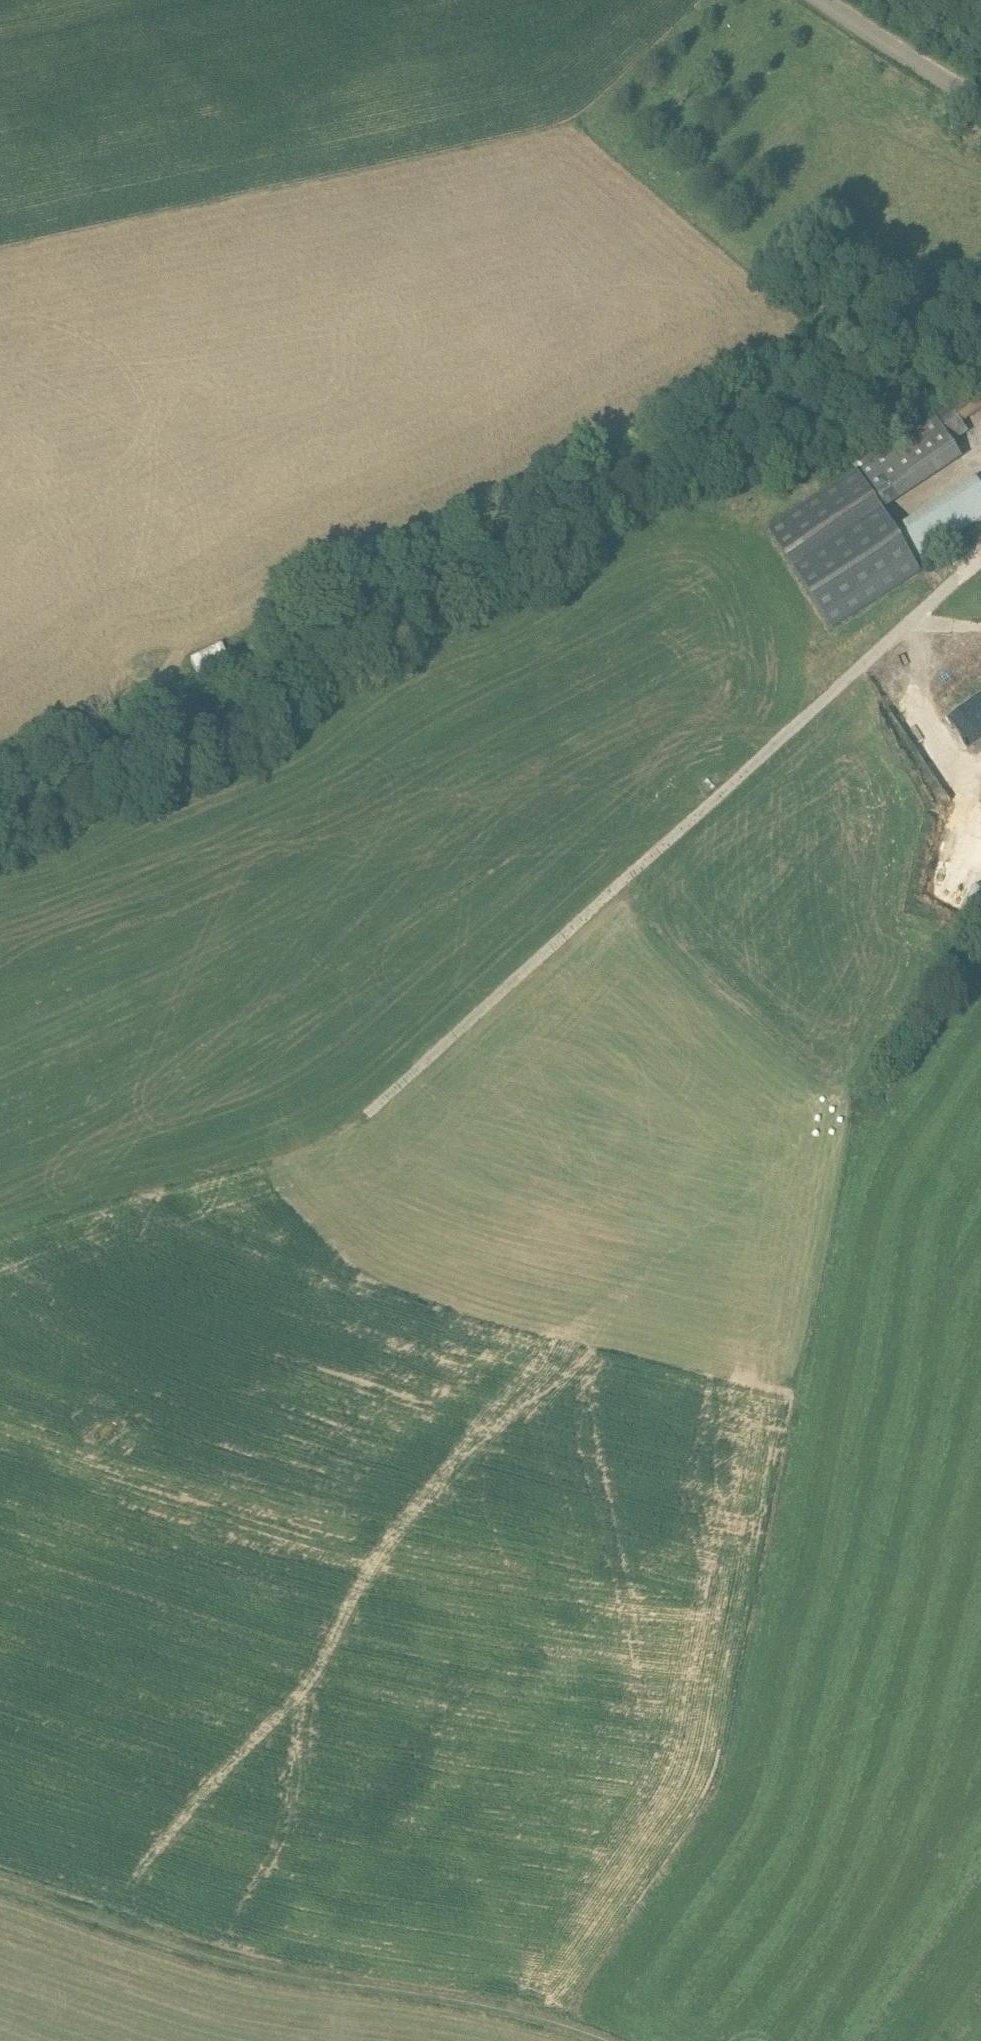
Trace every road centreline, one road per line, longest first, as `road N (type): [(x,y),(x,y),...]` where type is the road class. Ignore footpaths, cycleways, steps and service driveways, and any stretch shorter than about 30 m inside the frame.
road 1 (track): [(980,353),(859,415),(748,434),(641,479),(502,569),(368,626),(272,703),(94,776),(50,807),(0,819)]
road 2 (track): [(980,556),(365,1115)]
road 3 (track): [(0,1889),(224,1964),(513,2014),(599,2040)]
road 4 (track): [(980,910),(899,1064),(855,1108)]
road 5 (tertiary): [(980,100),(824,0)]

